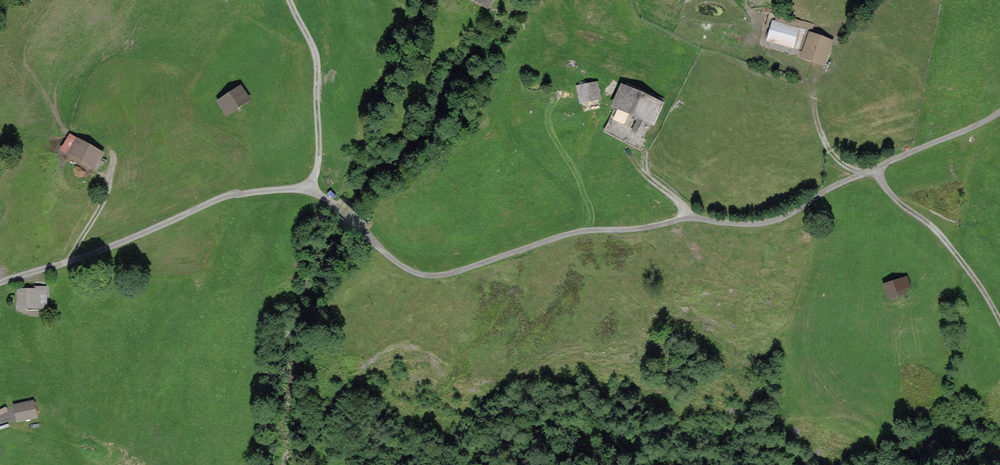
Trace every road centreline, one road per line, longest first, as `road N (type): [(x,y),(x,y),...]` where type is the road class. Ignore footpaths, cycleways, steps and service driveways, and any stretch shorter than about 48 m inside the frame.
road 1 (track): [(999,112),(838,183),(781,218),(687,217),(582,230),(442,274),(400,263),(309,187)]
road 2 (track): [(999,320),(960,258),(874,167)]
road 3 (track): [(290,0),(317,65),(319,158),(309,187)]
road 4 (track): [(819,66),(813,89),(823,138),(843,163),(863,172)]

